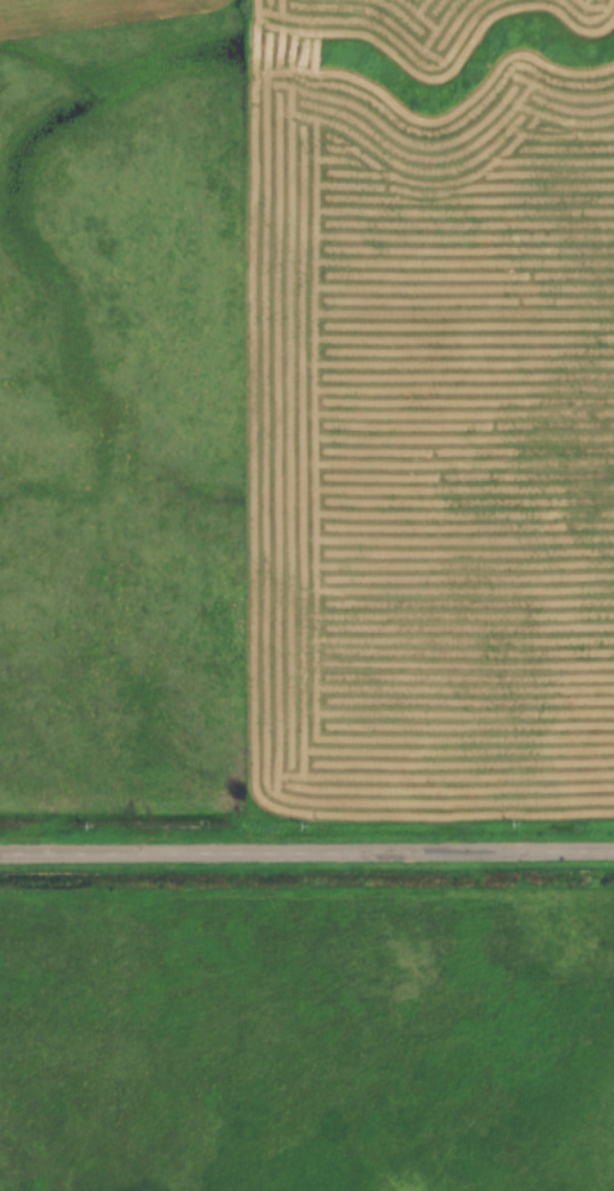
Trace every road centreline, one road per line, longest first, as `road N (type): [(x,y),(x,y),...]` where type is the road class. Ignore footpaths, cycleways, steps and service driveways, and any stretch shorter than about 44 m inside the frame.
road 1 (tertiary): [(0,863),(613,857)]

